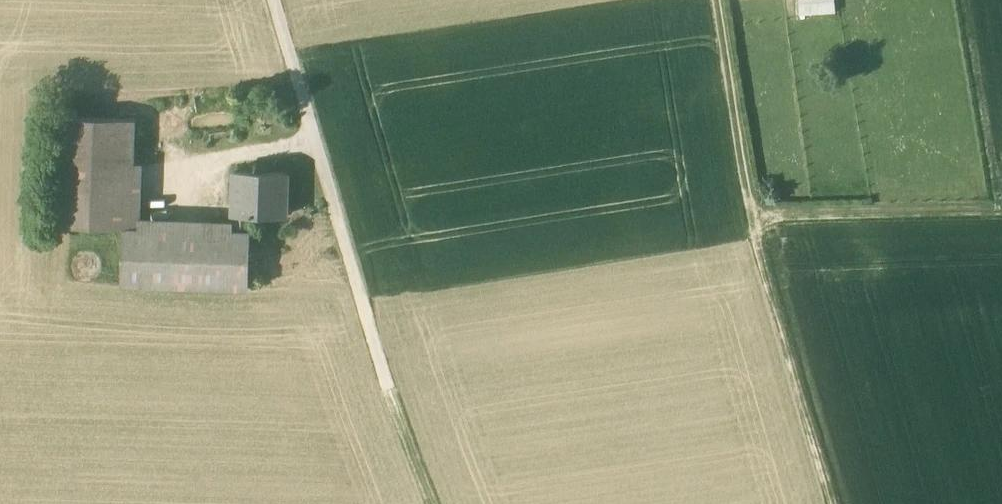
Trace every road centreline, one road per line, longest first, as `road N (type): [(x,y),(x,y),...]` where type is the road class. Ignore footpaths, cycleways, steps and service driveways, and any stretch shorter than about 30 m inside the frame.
road 1 (unclassified): [(276,0),(389,385)]
road 2 (track): [(835,503),(753,219)]
road 3 (track): [(1001,211),(753,219)]
road 4 (track): [(753,219),(717,0)]
road 5 (track): [(389,385),(434,503)]

